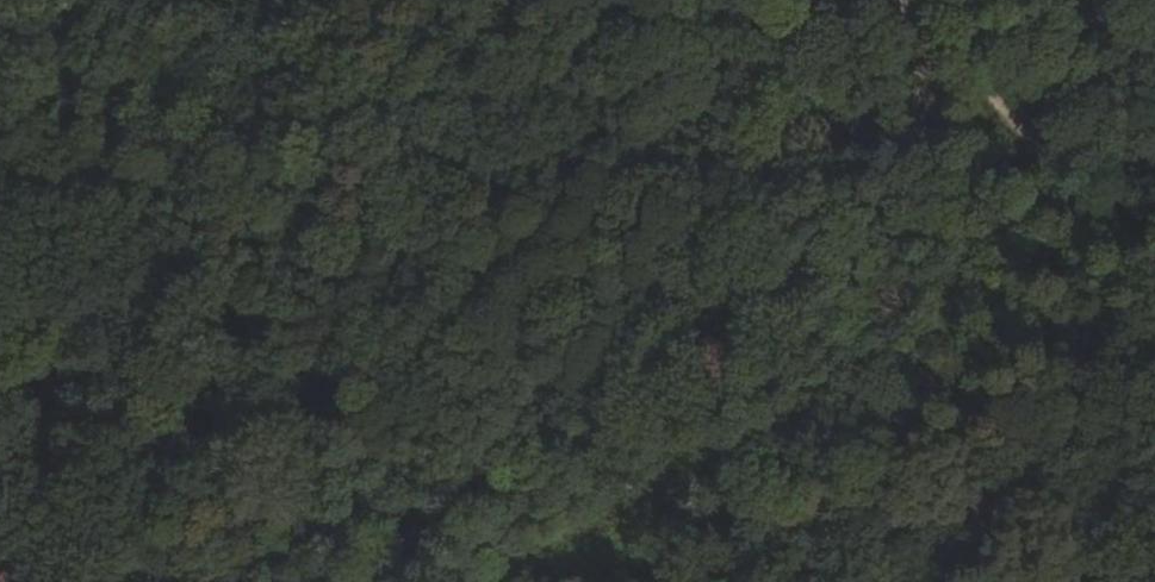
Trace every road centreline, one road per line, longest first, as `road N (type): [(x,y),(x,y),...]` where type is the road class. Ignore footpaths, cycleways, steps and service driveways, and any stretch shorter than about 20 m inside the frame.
road 1 (track): [(1154,248),(934,0)]

